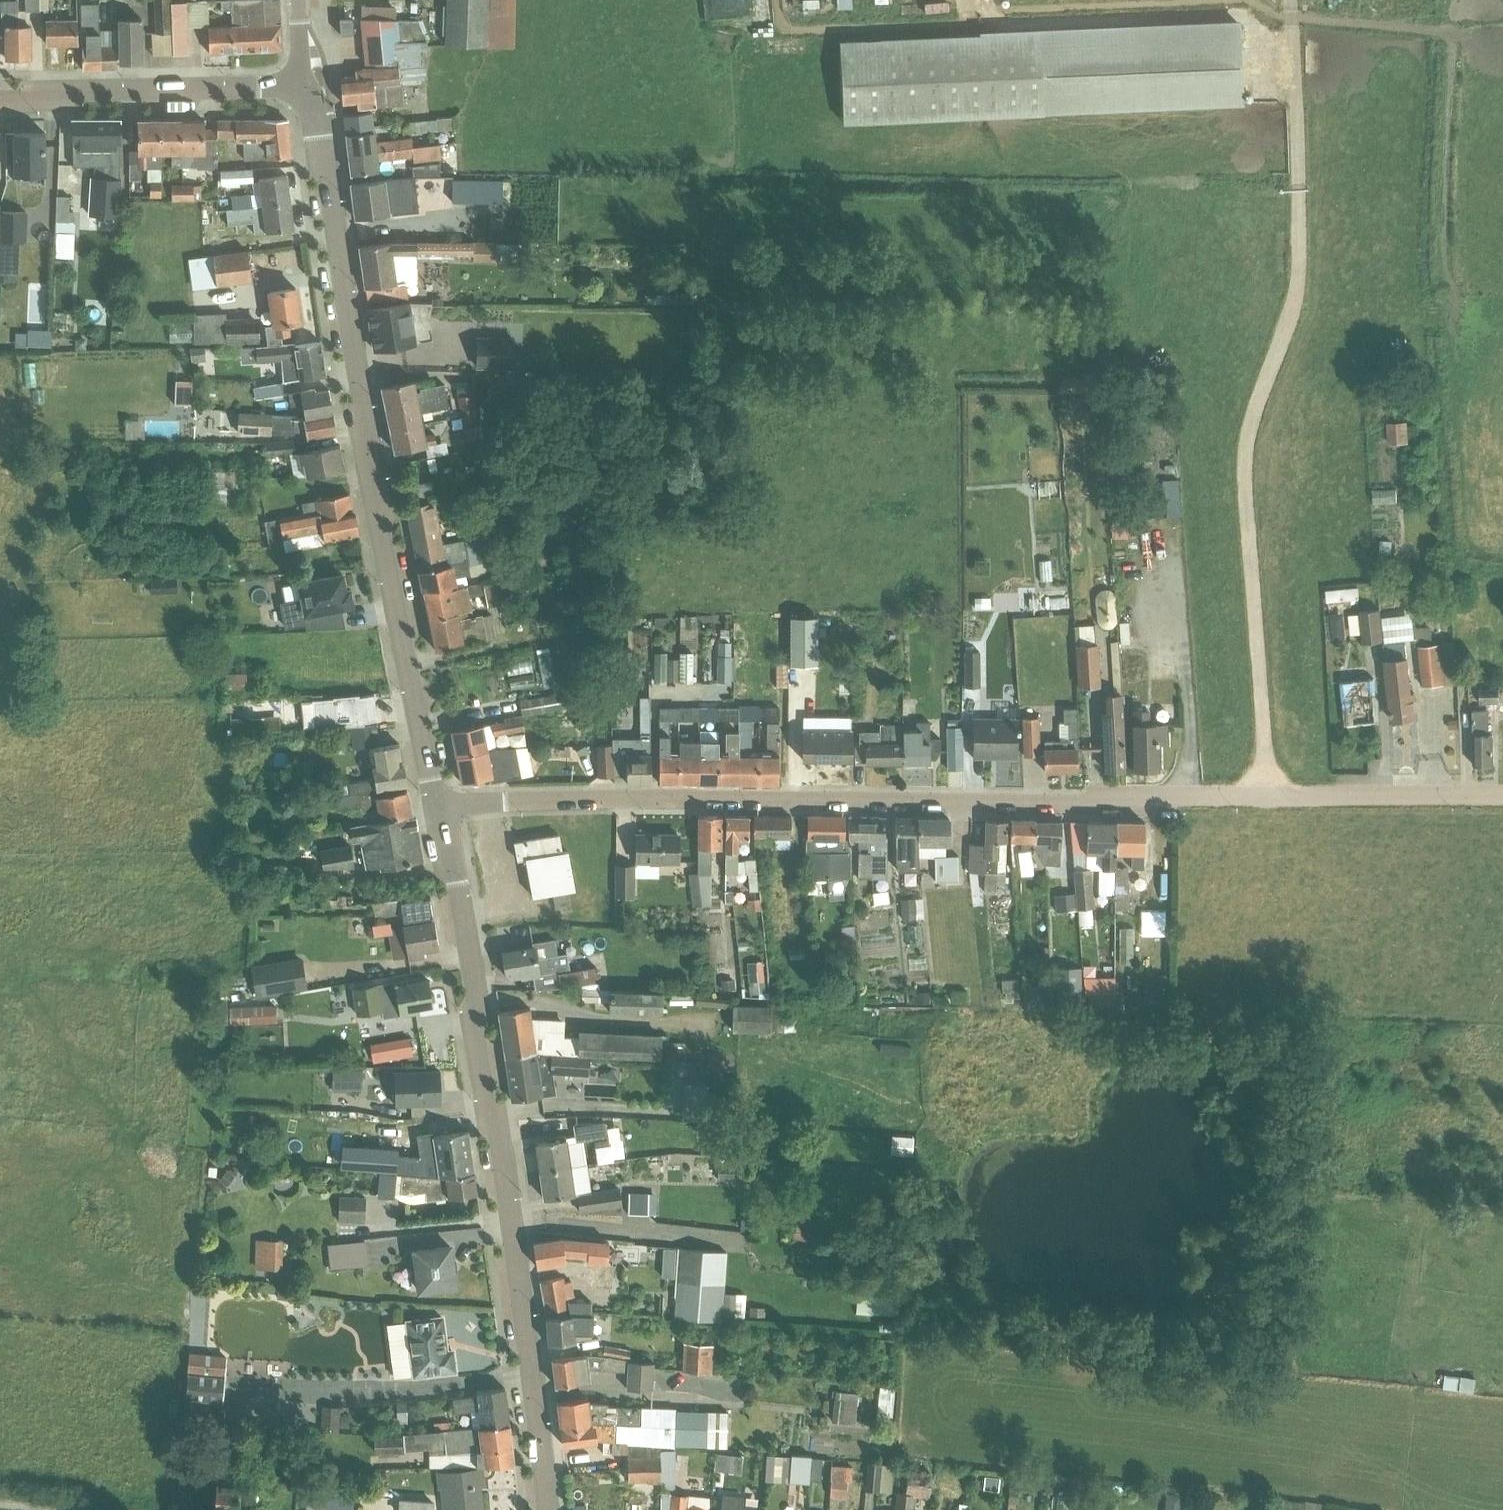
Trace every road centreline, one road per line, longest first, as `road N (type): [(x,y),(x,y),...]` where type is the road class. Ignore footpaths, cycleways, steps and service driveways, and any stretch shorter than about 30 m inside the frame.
road 1 (residential): [(441,815),(504,800),(1502,795)]
road 2 (track): [(1266,793),(1246,470),(1258,401),(1300,276),(1294,0)]
road 3 (tertiary): [(441,815),(380,536),(321,137),(298,87)]
road 4 (tertiary): [(545,1509),(509,1199),(441,815)]
road 5 (tertiary): [(0,100),(88,90),(298,87)]

